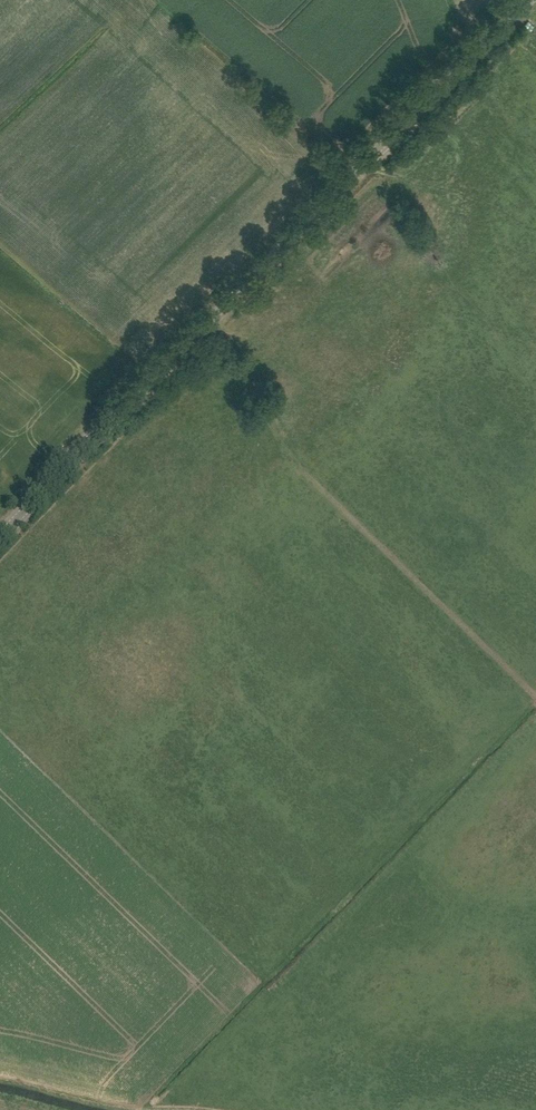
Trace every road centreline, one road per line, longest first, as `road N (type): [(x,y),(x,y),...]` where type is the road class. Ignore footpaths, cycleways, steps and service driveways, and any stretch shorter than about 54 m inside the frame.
road 1 (tertiary): [(0,537),(525,0)]

